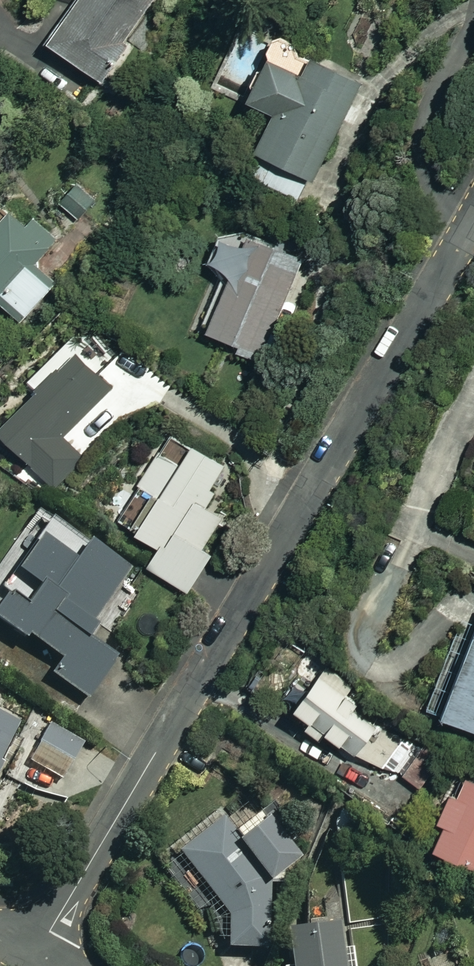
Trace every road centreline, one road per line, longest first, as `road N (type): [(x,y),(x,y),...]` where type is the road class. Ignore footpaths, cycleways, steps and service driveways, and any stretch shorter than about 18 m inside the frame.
road 1 (residential): [(473,214),(33,960)]

